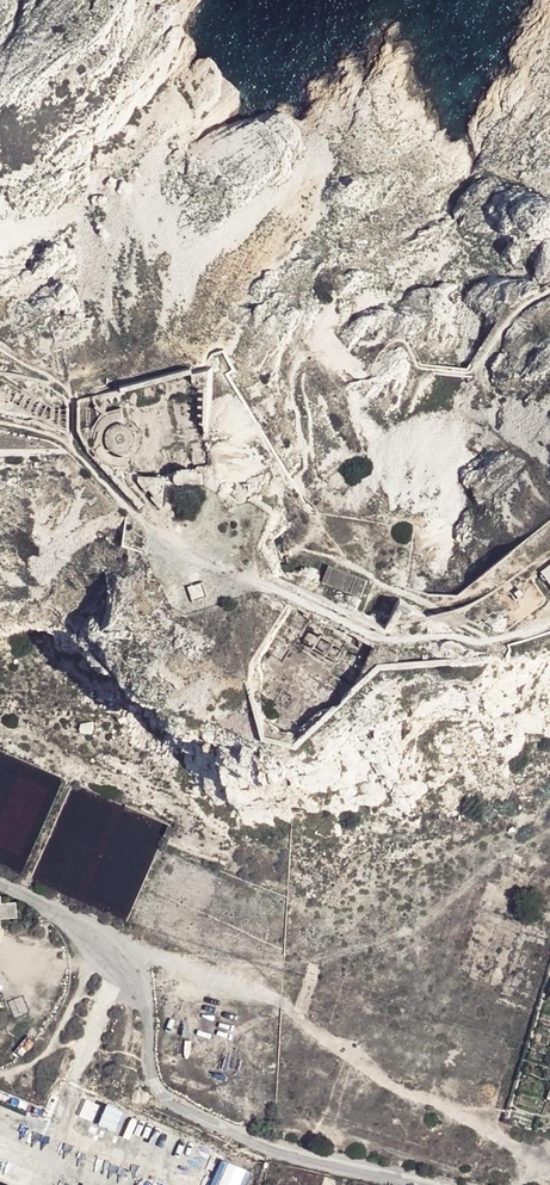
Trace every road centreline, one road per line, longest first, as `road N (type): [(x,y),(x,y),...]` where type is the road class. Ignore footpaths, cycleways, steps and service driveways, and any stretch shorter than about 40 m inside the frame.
road 1 (track): [(549,290),(511,316),(471,372),(426,369),(394,340),(367,381),(322,353),(291,370),(303,465),(297,482),(318,527),(306,549),(491,640)]
road 2 (unclassified): [(419,1184),(287,1156),(173,1103),(152,1080),(145,1003),(119,952),(0,884)]
road 3 (unknown): [(282,1003),(331,1047),(397,1088),(549,1158)]

